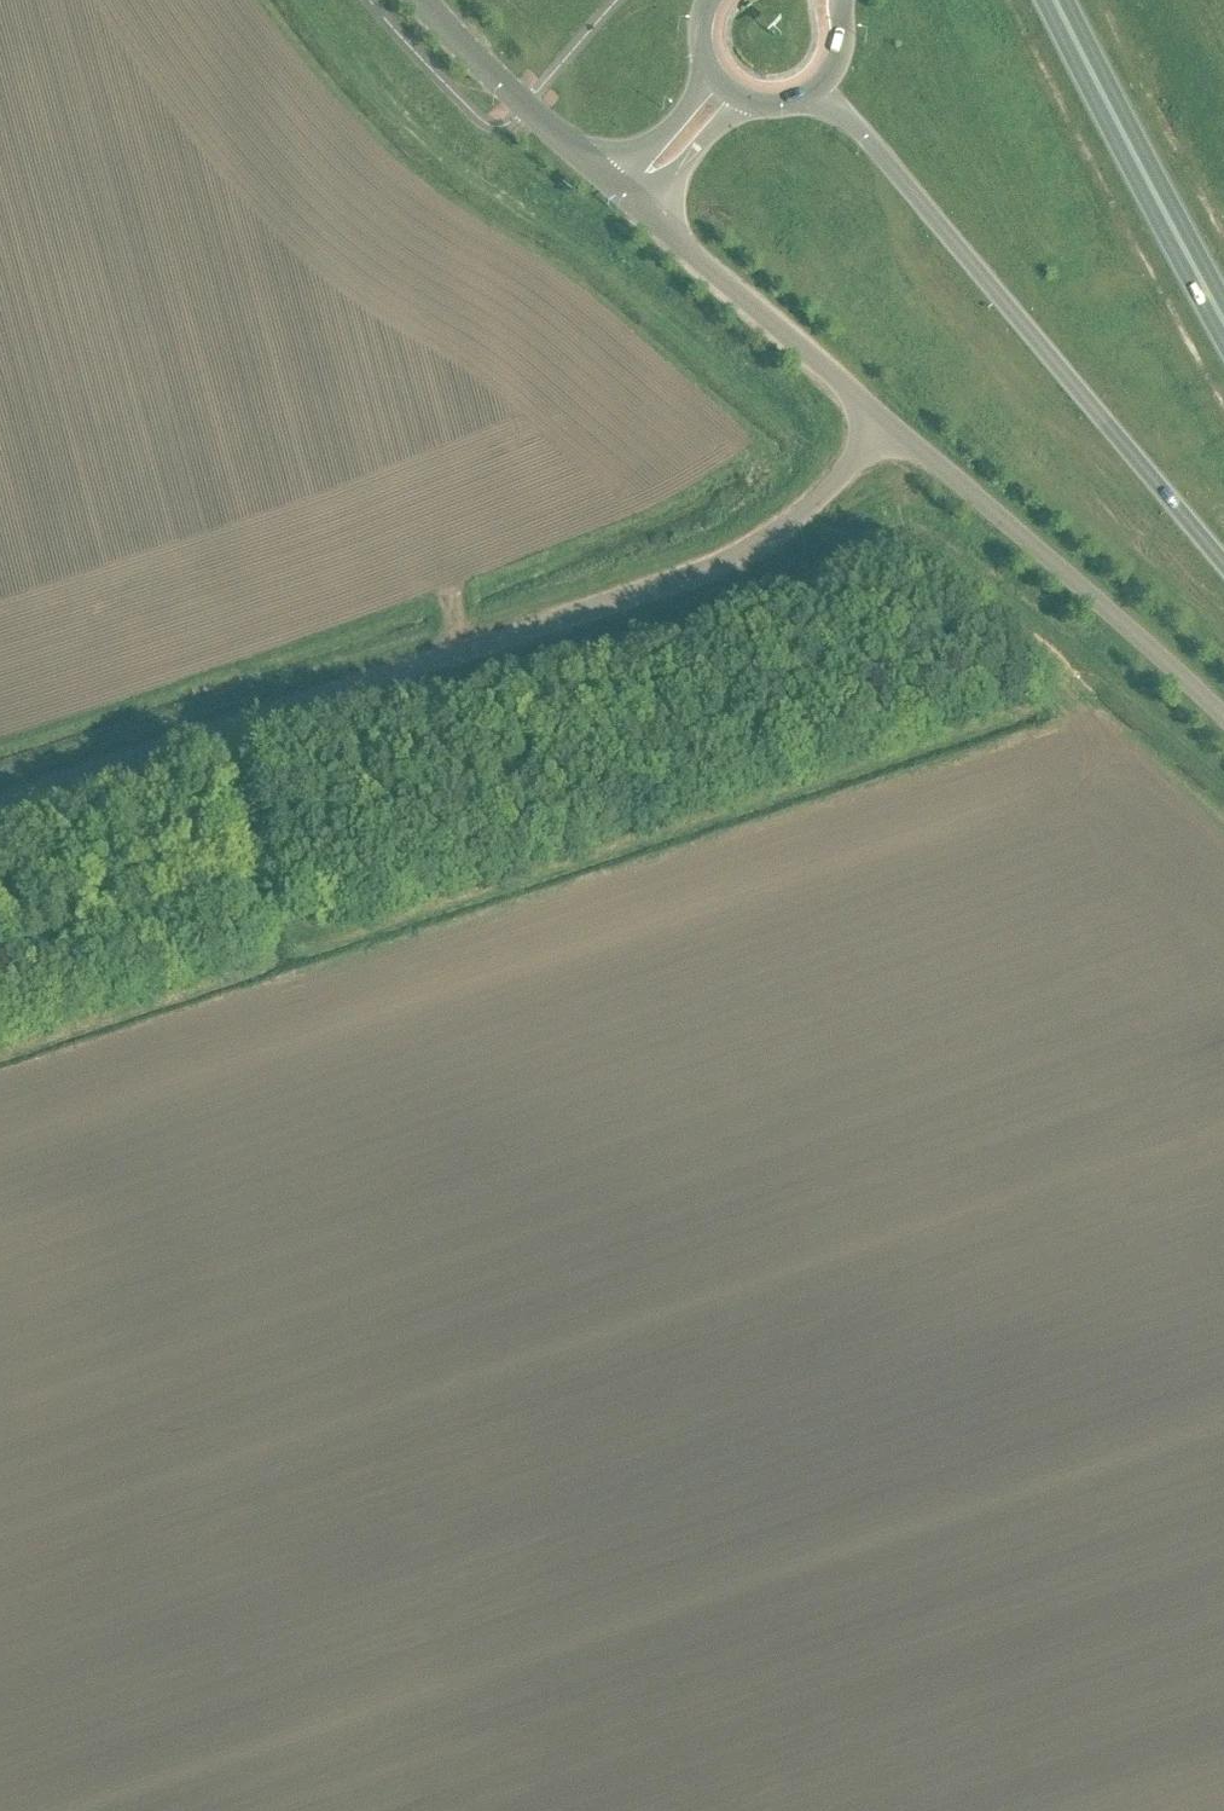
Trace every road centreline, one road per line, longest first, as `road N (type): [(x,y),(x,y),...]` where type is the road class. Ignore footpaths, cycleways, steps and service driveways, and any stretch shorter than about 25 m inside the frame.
road 1 (unclassified): [(0,805),(712,567),(802,513),(884,421)]
road 2 (trunk): [(820,91),(1223,570)]
road 3 (unclassified): [(1223,720),(884,421)]
road 4 (trunk): [(1223,320),(1055,0)]
road 5 (unclassified): [(884,421),(643,215)]
road 6 (tertiary): [(616,190),(417,0)]
road 7 (tertiary): [(643,215),(739,104)]
road 8 (tertiary): [(714,82),(616,190)]

